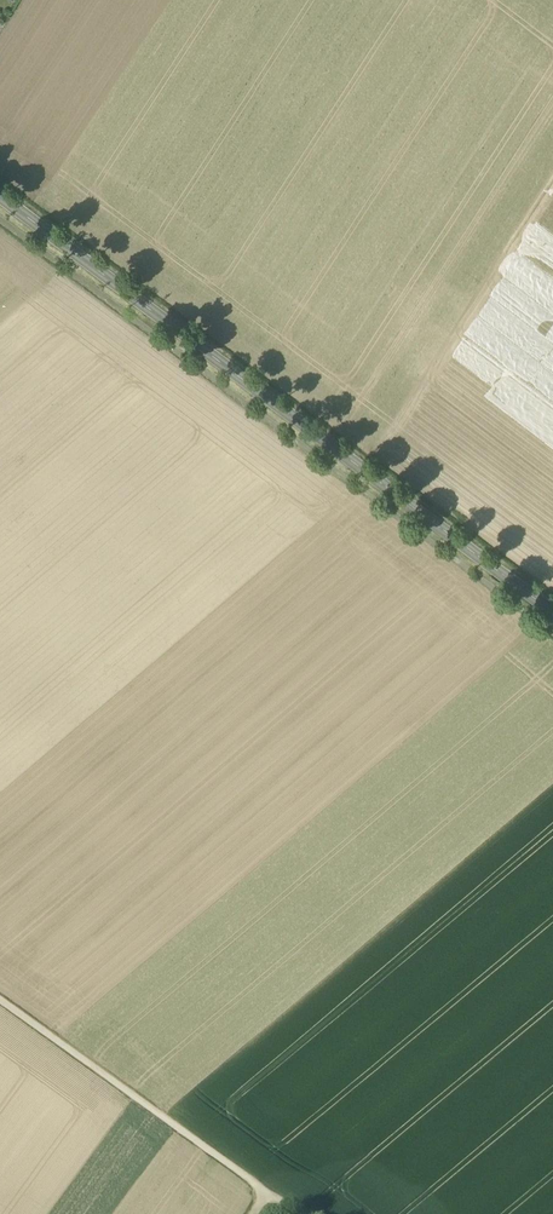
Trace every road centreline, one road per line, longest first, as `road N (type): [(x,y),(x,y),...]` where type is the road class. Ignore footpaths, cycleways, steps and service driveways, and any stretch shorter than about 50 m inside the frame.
road 1 (secondary): [(552,612),(0,196)]
road 2 (track): [(0,1000),(277,1200)]

